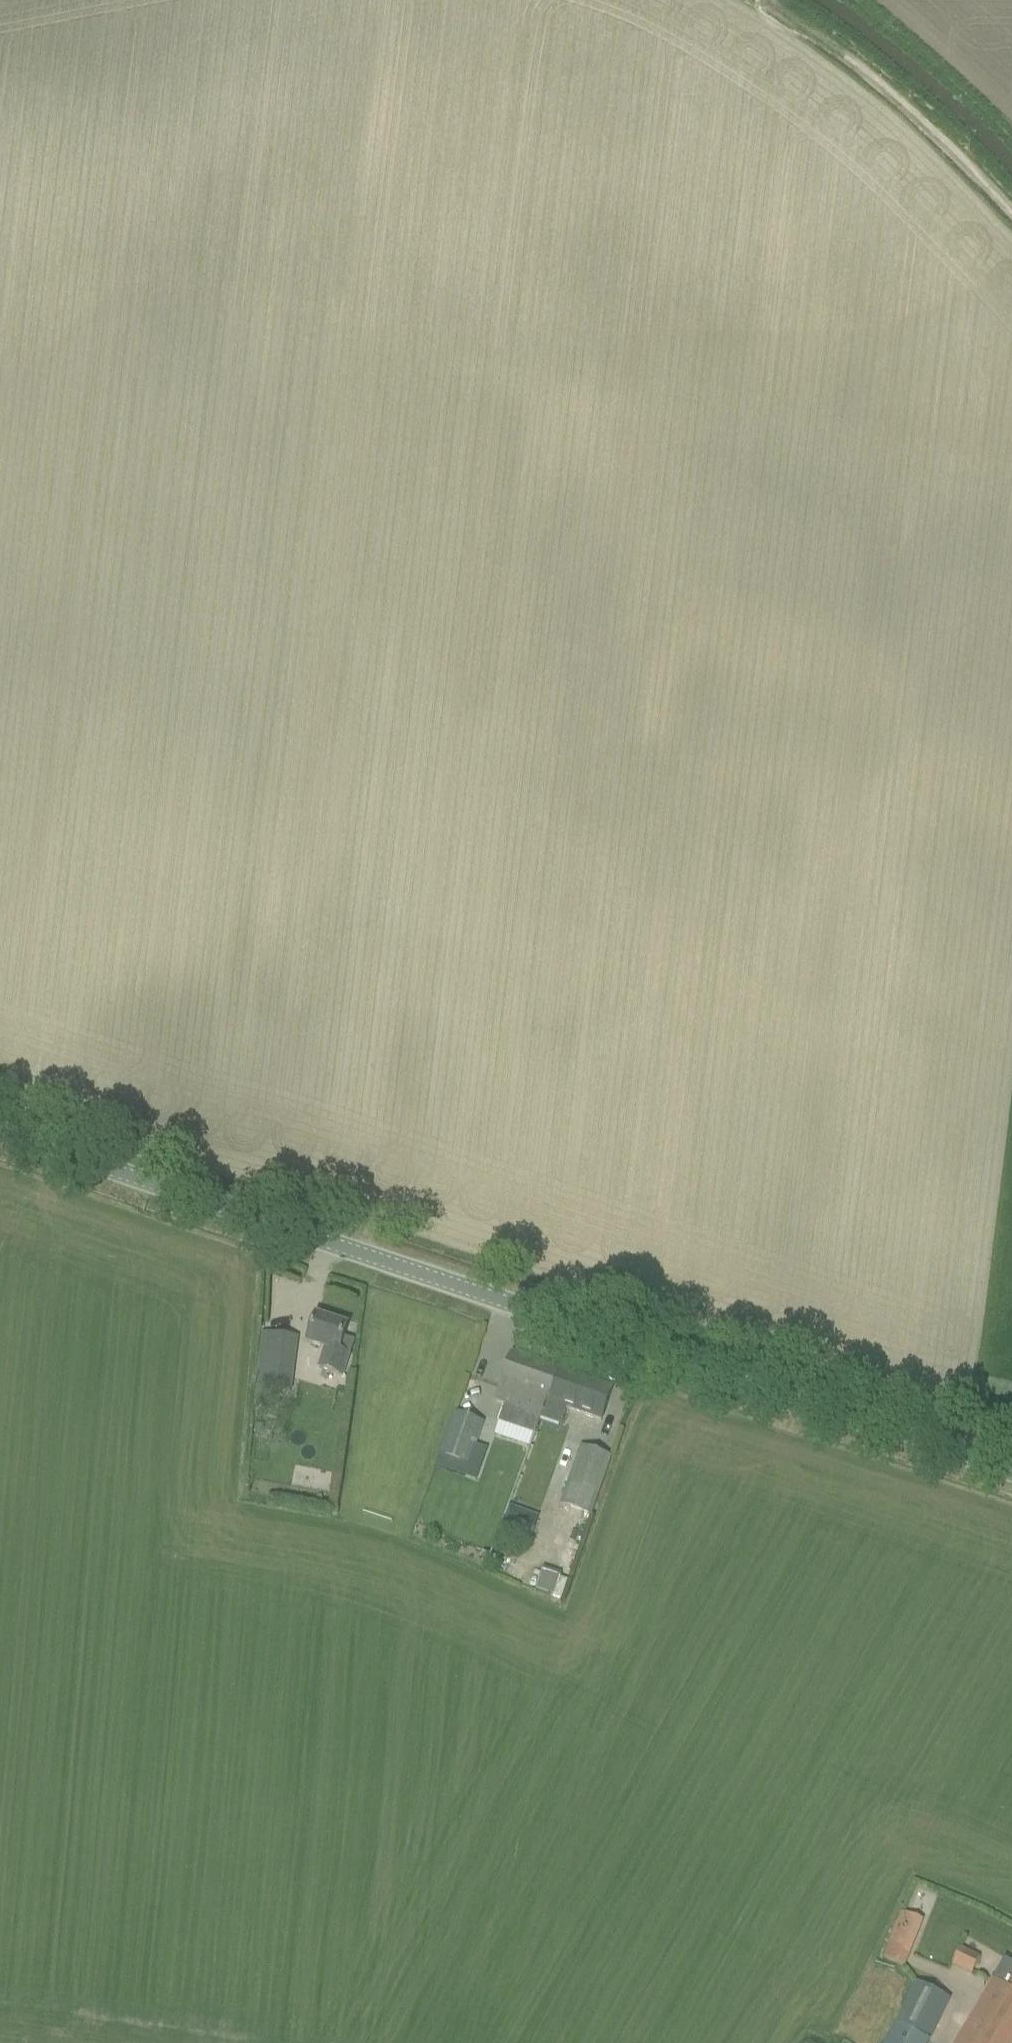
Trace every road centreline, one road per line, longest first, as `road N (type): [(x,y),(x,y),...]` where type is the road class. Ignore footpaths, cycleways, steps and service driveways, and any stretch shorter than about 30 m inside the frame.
road 1 (unclassified): [(1011,1472),(0,1121)]

